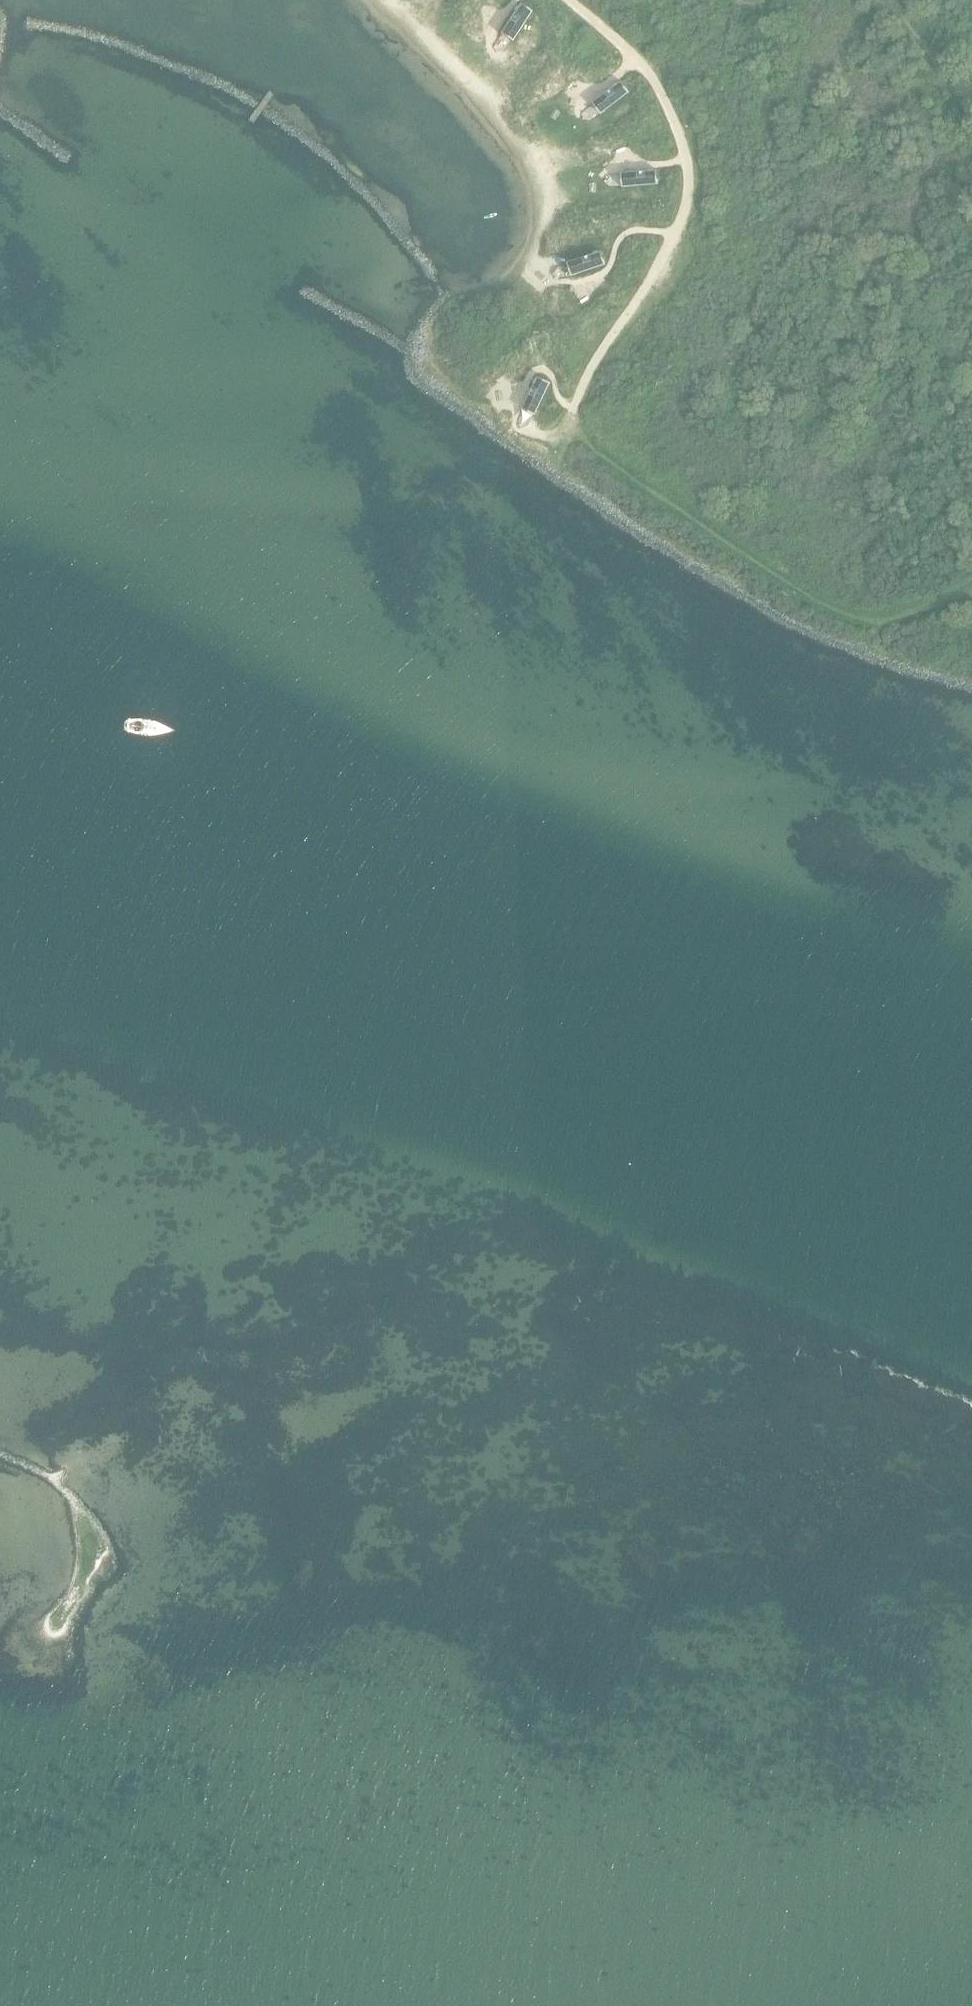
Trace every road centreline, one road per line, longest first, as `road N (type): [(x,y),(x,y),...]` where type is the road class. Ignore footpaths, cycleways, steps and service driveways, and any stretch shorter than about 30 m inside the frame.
road 1 (track): [(564,0),(650,73),(685,152),(687,191),(669,248),(601,352),(568,427)]

